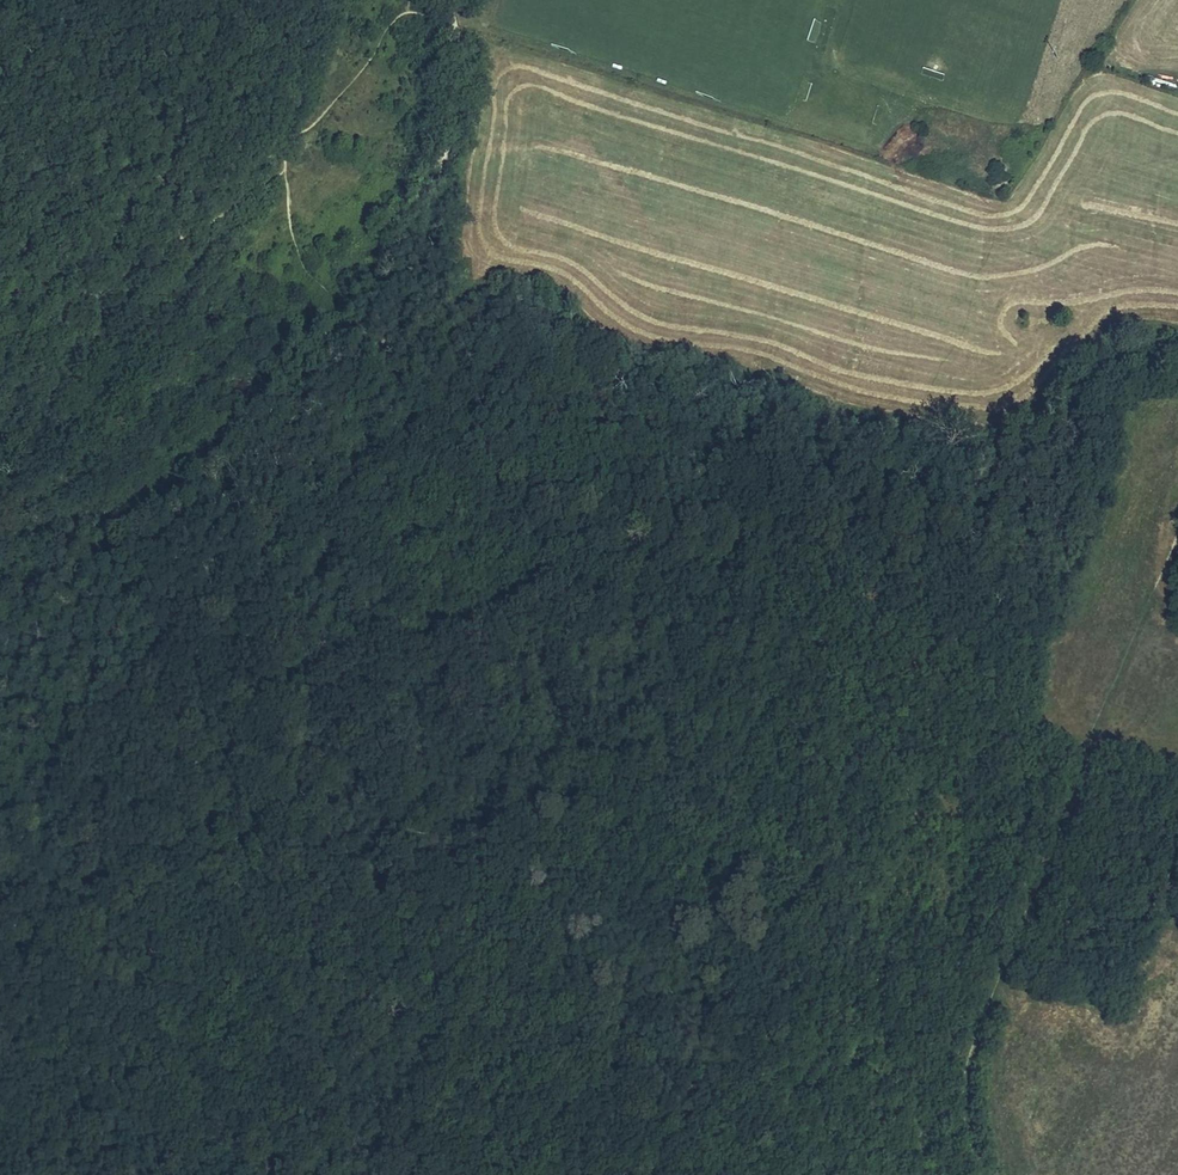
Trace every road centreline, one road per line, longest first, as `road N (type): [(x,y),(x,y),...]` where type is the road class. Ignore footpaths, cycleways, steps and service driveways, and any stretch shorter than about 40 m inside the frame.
road 1 (track): [(321,0),(279,162)]

